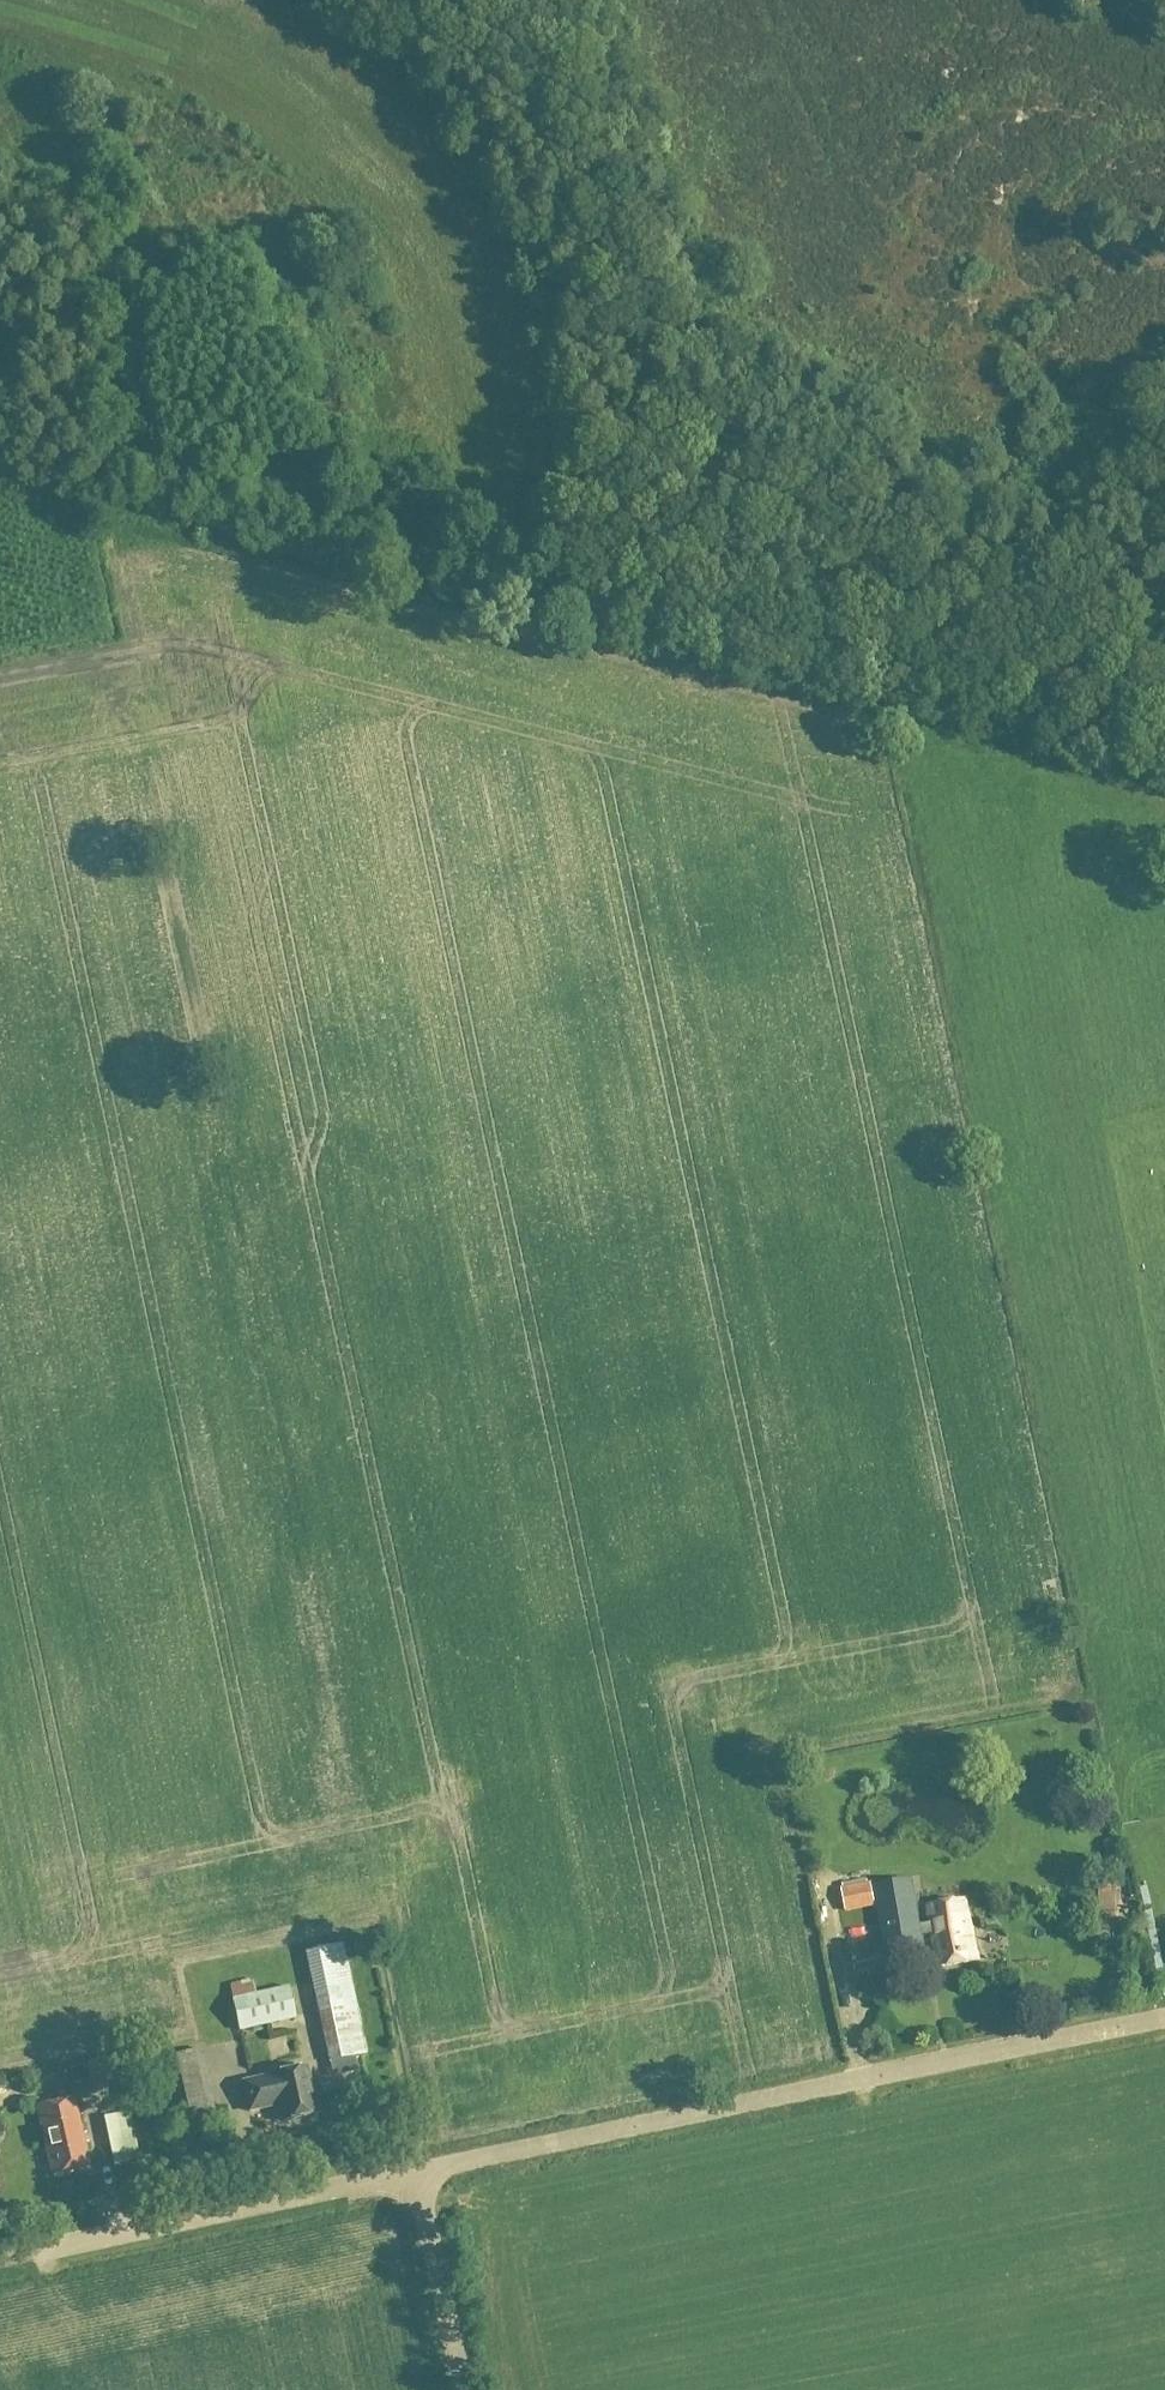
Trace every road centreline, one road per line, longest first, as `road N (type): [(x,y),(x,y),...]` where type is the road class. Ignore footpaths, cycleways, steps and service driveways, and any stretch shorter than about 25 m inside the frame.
road 1 (unclassified): [(466,2389),(430,2221),(433,2179),(445,2162),(1164,2017)]
road 2 (track): [(0,2257),(445,2162)]

